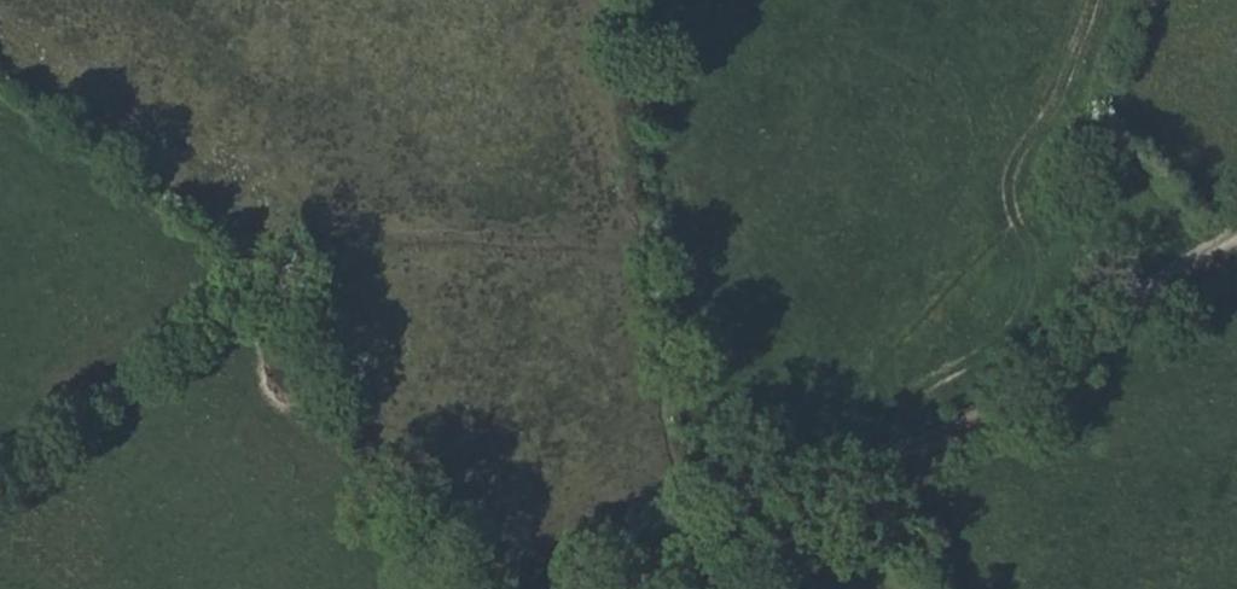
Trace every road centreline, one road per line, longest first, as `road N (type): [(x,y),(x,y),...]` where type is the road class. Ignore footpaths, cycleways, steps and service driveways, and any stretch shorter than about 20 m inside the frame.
road 1 (track): [(630,588),(714,513),(976,408),(1236,233)]

